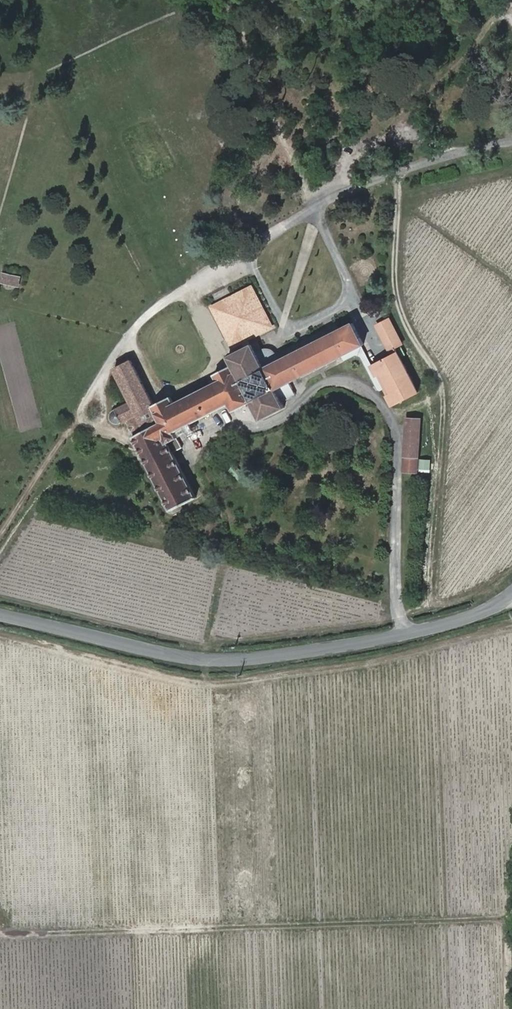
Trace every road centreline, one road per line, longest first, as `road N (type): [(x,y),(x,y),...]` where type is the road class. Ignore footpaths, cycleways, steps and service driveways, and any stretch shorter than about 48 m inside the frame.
road 1 (track): [(511,145),(335,199),(160,306),(128,337),(0,538)]
road 2 (residential): [(399,637),(396,448),(391,419),(372,394),(330,379),(271,428),(211,424),(195,445),(207,483)]
road 3 (track): [(391,179),(398,197),(396,297),(442,390),(435,606)]
road 4 (unclassified): [(0,615),(228,662),(399,637)]
road 5 (track): [(0,1),(160,306)]
road 6 (track): [(398,201),(511,283)]
road 7 (track): [(398,614),(472,594),(511,567)]
road 8 (unclassified): [(399,637),(475,616),(511,594)]

